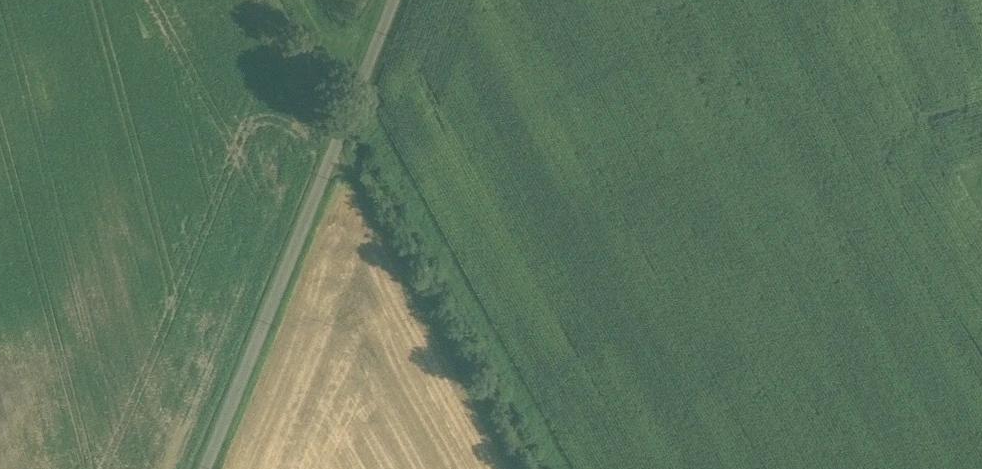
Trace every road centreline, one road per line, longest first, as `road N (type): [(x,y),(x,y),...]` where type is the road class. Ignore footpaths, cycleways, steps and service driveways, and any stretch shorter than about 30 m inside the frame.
road 1 (unclassified): [(204,468),(395,0)]

